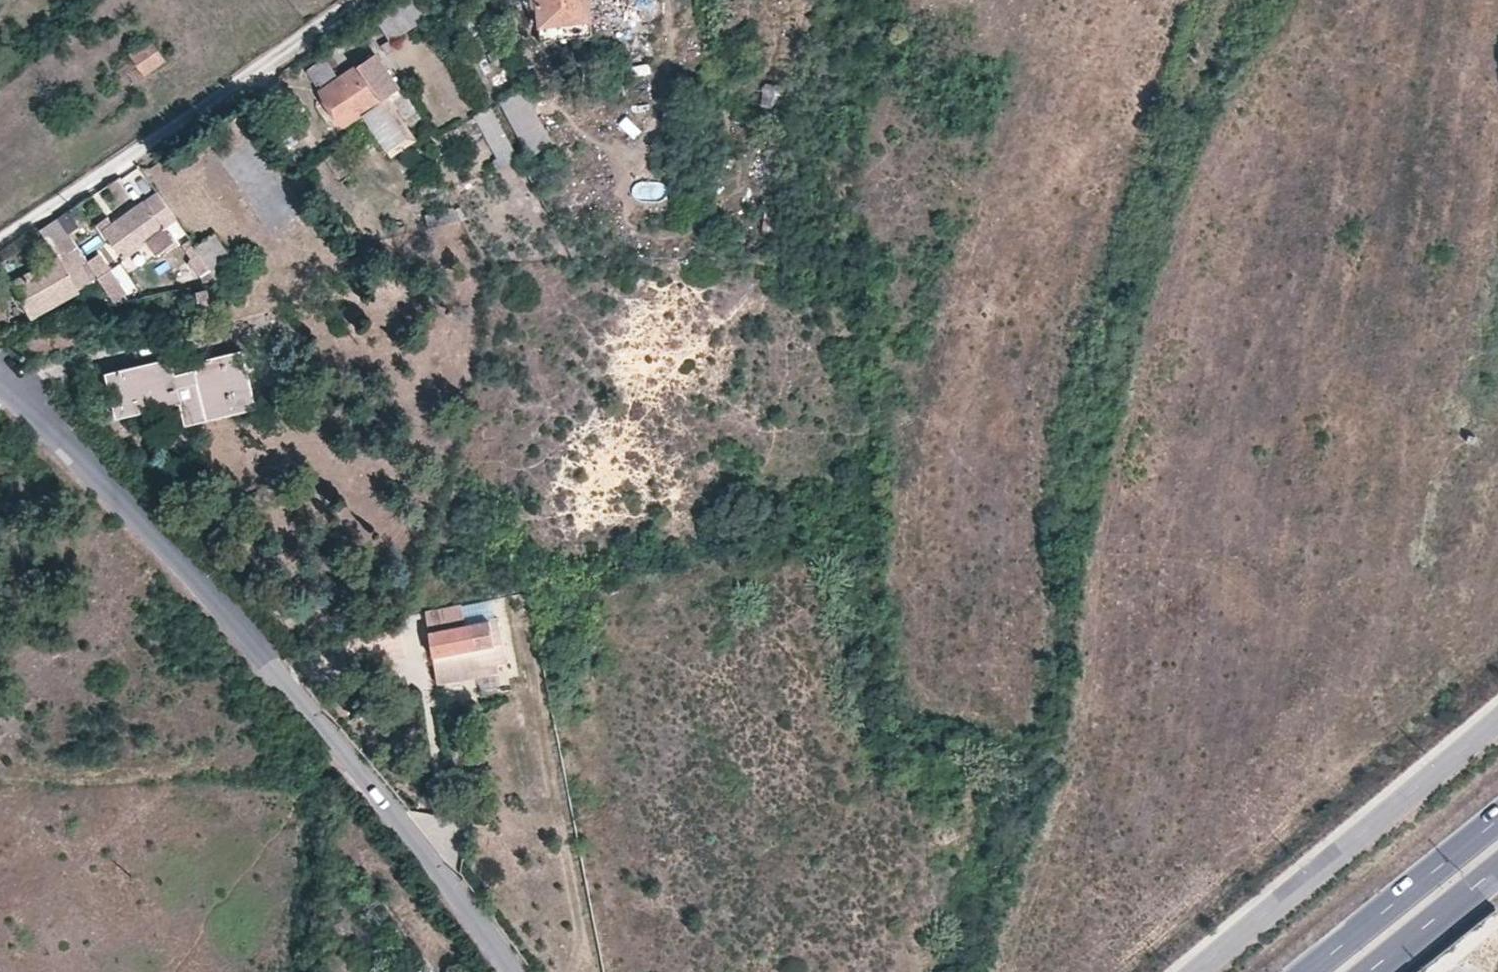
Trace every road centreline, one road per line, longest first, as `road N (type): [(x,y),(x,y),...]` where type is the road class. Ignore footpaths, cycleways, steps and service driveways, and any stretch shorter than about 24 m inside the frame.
road 1 (residential): [(512,971),(251,641),(0,395)]
road 2 (residential): [(1497,722),(1198,971)]
road 3 (primary): [(1497,823),(1311,971)]
road 4 (primary): [(1373,971),(1497,872)]

